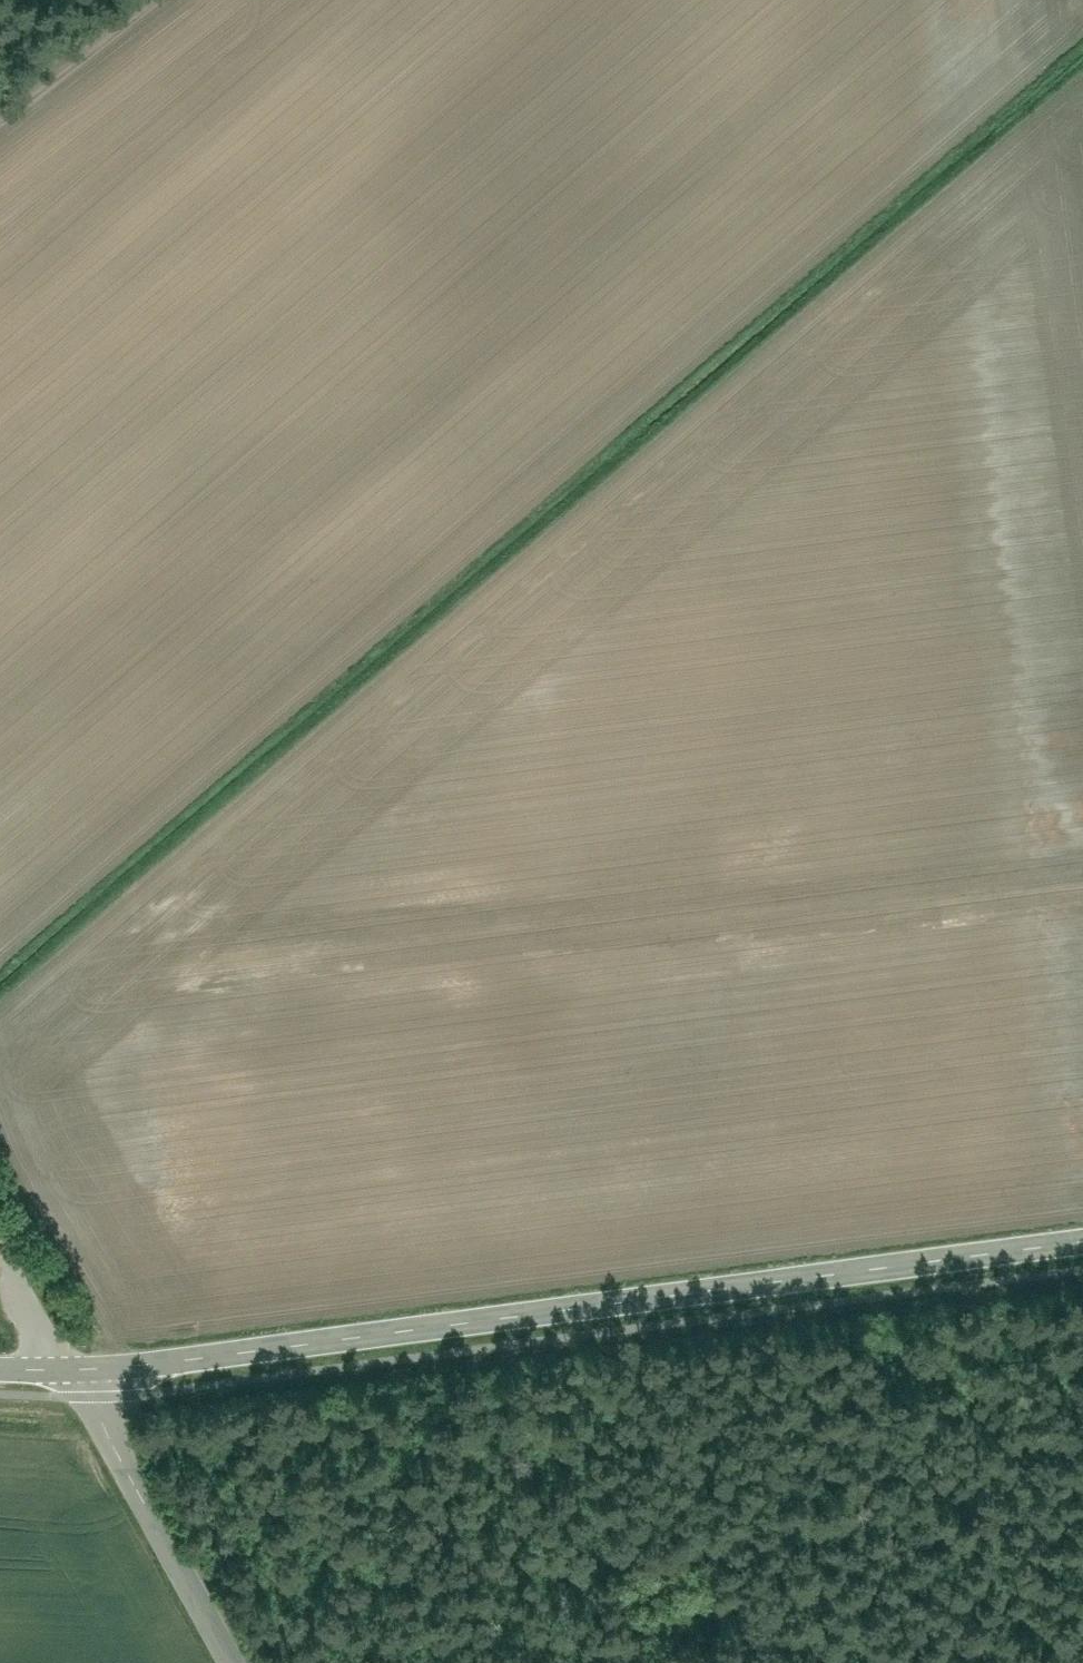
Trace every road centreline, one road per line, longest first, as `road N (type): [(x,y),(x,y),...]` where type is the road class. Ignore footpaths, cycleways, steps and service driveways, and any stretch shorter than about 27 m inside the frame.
road 1 (tertiary): [(86,1374),(1082,1244)]
road 2 (residential): [(86,1374),(90,1400),(230,1662)]

